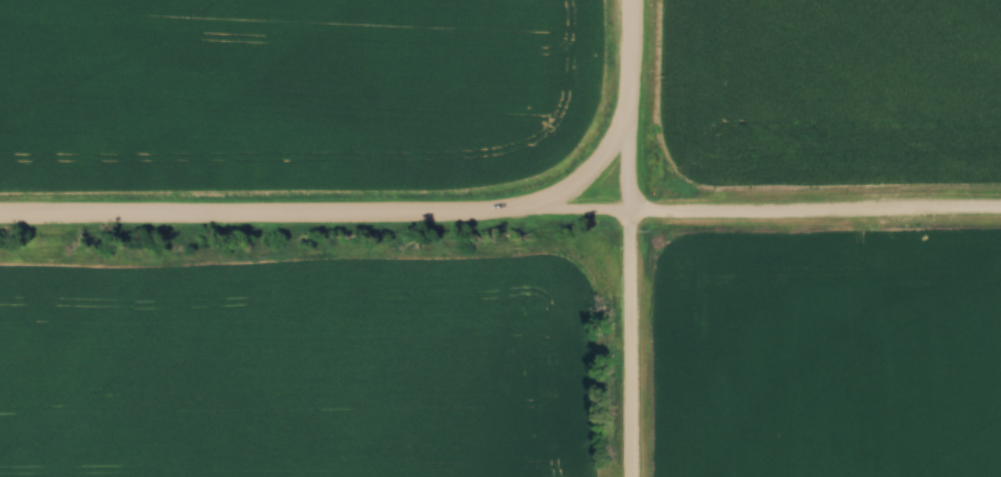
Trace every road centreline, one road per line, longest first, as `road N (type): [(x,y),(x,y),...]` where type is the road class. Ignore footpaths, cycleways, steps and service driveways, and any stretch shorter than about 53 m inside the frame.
road 1 (residential): [(1000,215),(0,217)]
road 2 (residential): [(631,476),(631,0)]
road 3 (residential): [(528,212),(585,184),(618,144),(631,100)]

